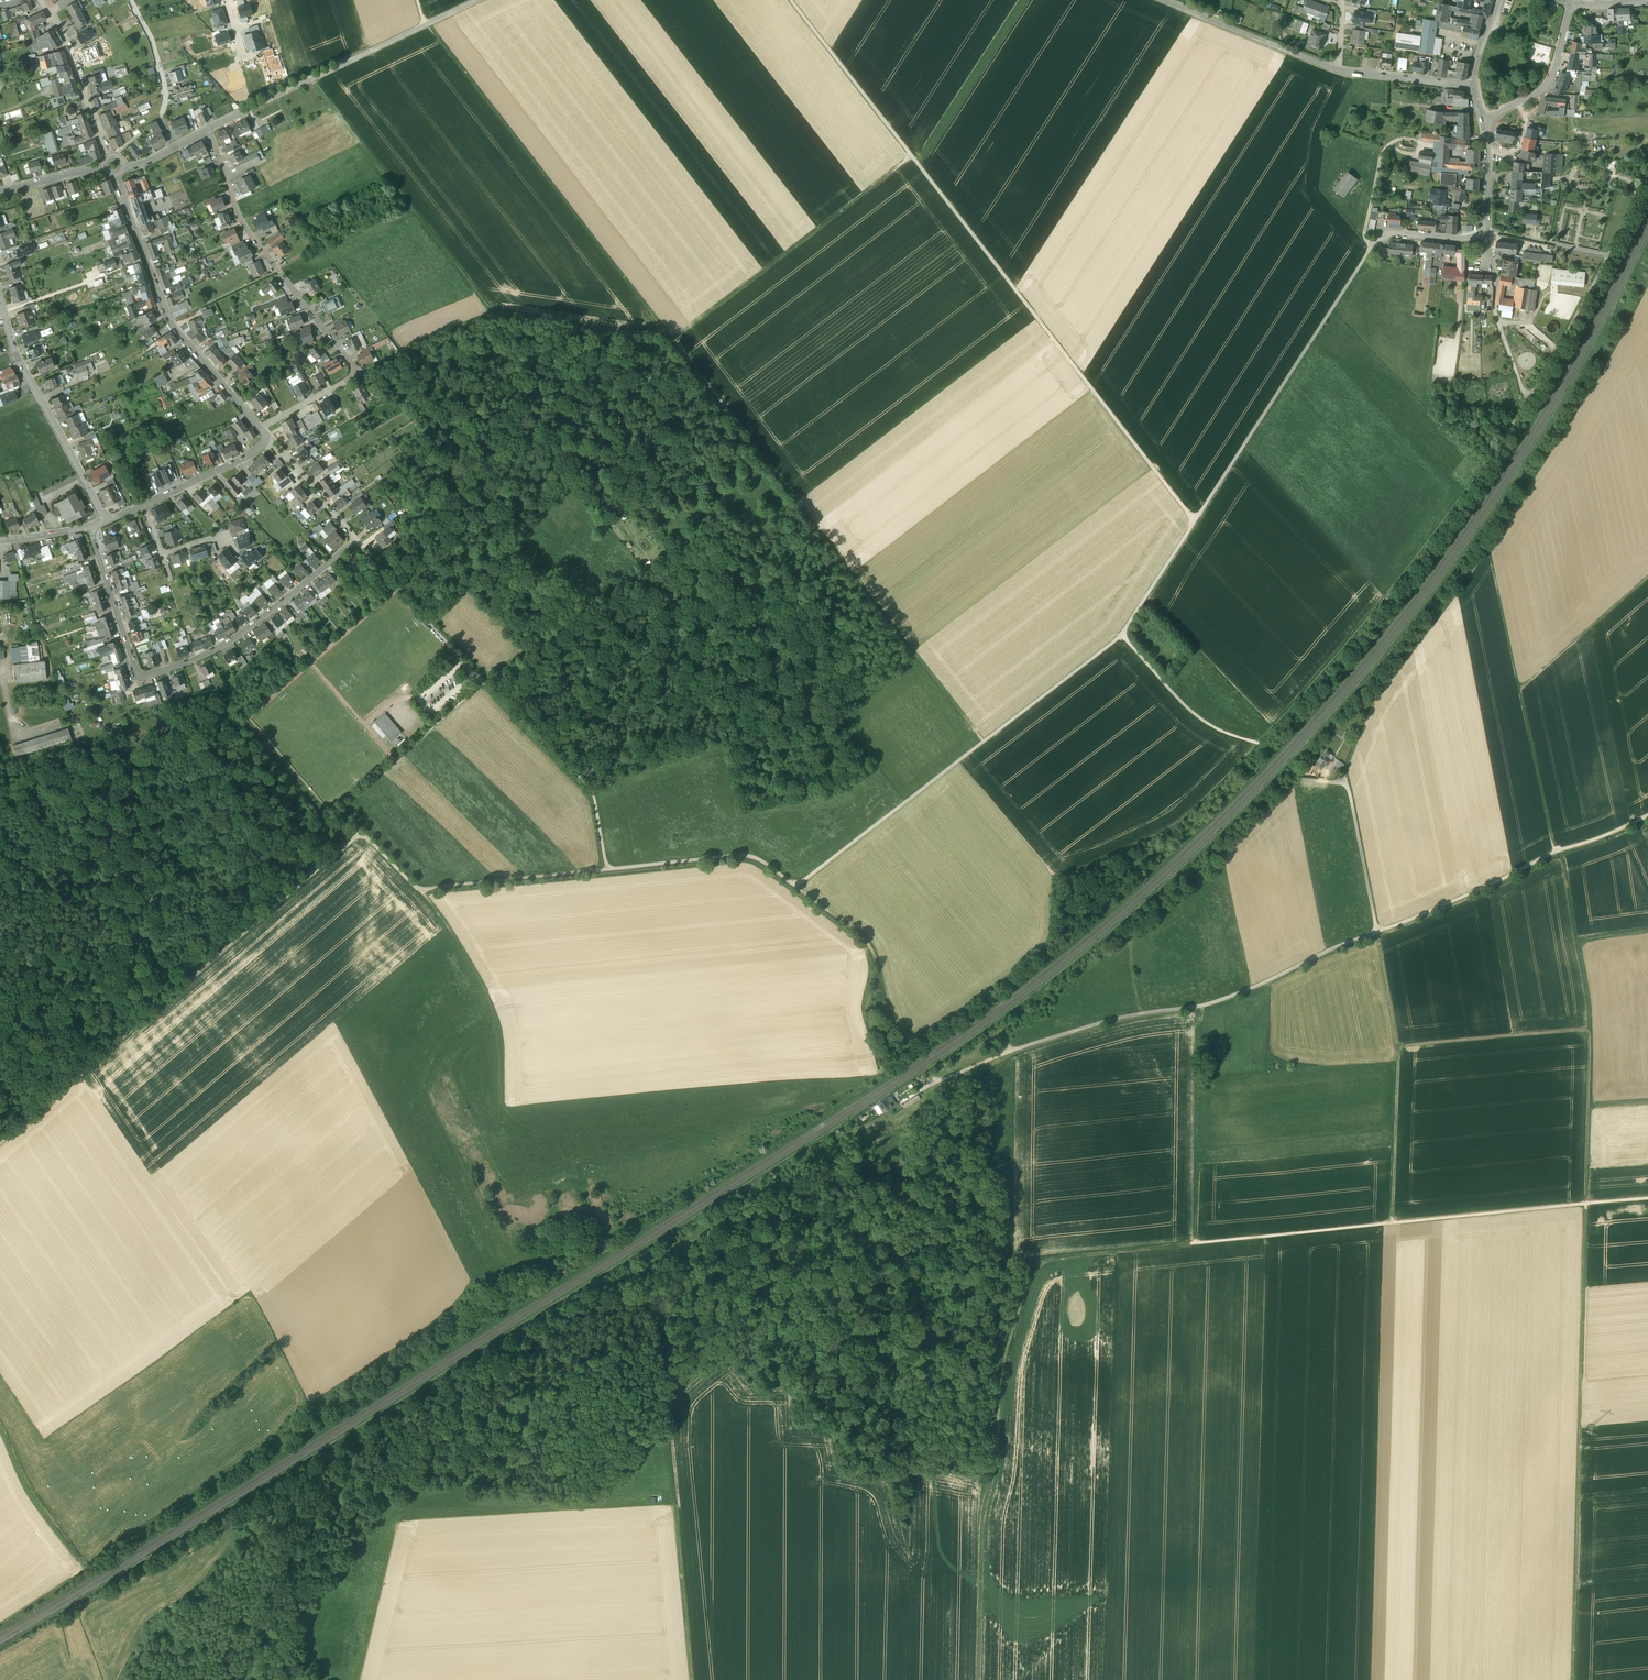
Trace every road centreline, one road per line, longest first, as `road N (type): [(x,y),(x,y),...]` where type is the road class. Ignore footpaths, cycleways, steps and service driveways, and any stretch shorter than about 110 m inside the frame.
road 1 (track): [(1195,522),(792,0)]
road 2 (track): [(608,870),(420,891),(361,832),(88,1065)]
road 3 (track): [(1575,1679),(1593,1107),(1647,1103)]
road 4 (track): [(484,684),(601,598),(703,539),(741,569),(786,557),(822,532),(752,441),(674,496)]
road 5 (track): [(1196,1244),(1042,1259),(1016,1278),(993,1353),(976,1679)]
road 6 (track): [(1340,783),(1374,698),(1499,529),(1647,281)]
road 7 (track): [(752,441),(430,23)]
road 8 (track): [(83,1569),(273,1451),(299,1415),(445,1327),(504,1280)]
road 9 (track): [(1380,931),(1203,1007),(1088,1026),(921,1090)]
road 10 (track): [(1647,1199),(1196,1244)]
road 11 (track): [(1593,1107),(1595,1028),(1403,1045),(1392,1223)]
road 12 (track): [(983,742),(797,886),(742,855),(608,870)]
road 13 (residential): [(89,528),(138,678),(233,639),(354,538)]
road 14 (residential): [(259,429),(354,372),(241,221),(209,130)]
road 15 (track): [(1371,247),(1195,522)]
road 16 (track): [(1555,852),(1489,544)]
road 17 (track): [(677,344),(916,159)]
road 18 (track): [(310,79),(494,315)]
road 19 (residential): [(259,429),(170,321),(115,175)]
road 20 (track): [(1380,931),(1647,816)]
road 21 (track): [(671,335),(494,315),(405,355)]
road 22 (unclassified): [(480,0),(245,111)]
road 23 (track): [(1526,401),(1647,176)]
road 24 (residential): [(0,297),(13,350),(106,522)]
road 25 (track): [(1203,1007),(1196,1244)]
road 26 (track): [(888,1075),(872,1010),(882,975),(875,948),(797,886)]
road 27 (track): [(1303,779),(1349,790),(1380,931)]
road 28 (track): [(770,729),(656,760),(591,789)]
road 29 (unclassified): [(1337,70),(1162,0)]
road 30 (track): [(1561,851),(1595,1028)]
road 31 (track): [(1121,636),(1204,720),(1259,746)]
road 32 (track): [(1121,636),(983,742)]
road 33 (track): [(692,1679),(674,1506)]
road 34 (track): [(922,662),(839,719),(770,729)]
road 35 (track): [(1520,686),(1647,576)]
road 36 (track): [(0,1428),(29,1492),(83,1569)]
road 37 (track): [(822,532),(922,662)]
road 38 (residential): [(129,0),(151,40),(175,149)]
road 39 (residential): [(1570,3),(1550,81),(1483,117)]
road 40 (residential): [(108,158),(49,13)]
road 41 (track): [(1371,247),(1364,232),(1383,149),(1397,139),(1432,144)]
road 42 (track): [(420,891),(454,932),(502,1019)]
road 43 (track): [(591,789),(484,684)]
road 44 (residential): [(266,443),(144,505)]
road 45 (unclassified): [(1472,86),(1337,70)]
road 46 (track): [(1195,522),(1121,636)]
road 47 (residential): [(354,538),(266,443)]
road 48 (residential): [(1488,234),(1387,233),(1371,247)]

